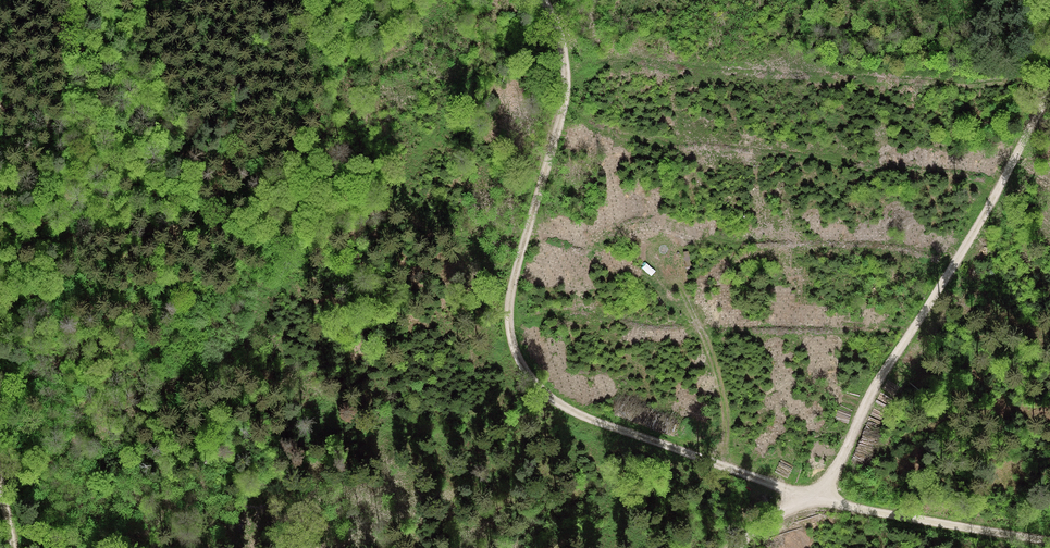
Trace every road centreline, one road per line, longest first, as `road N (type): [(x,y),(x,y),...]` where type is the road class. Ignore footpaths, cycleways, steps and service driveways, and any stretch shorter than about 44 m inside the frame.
road 1 (track): [(547,0),(571,39),(568,122),(540,189),(510,321),(541,399),(804,493)]
road 2 (track): [(1049,89),(866,402),(832,478),(804,493)]
road 3 (track): [(738,547),(804,493),(958,528),(1049,538)]
road 4 (track): [(719,465),(736,413),(722,348),(680,255)]

